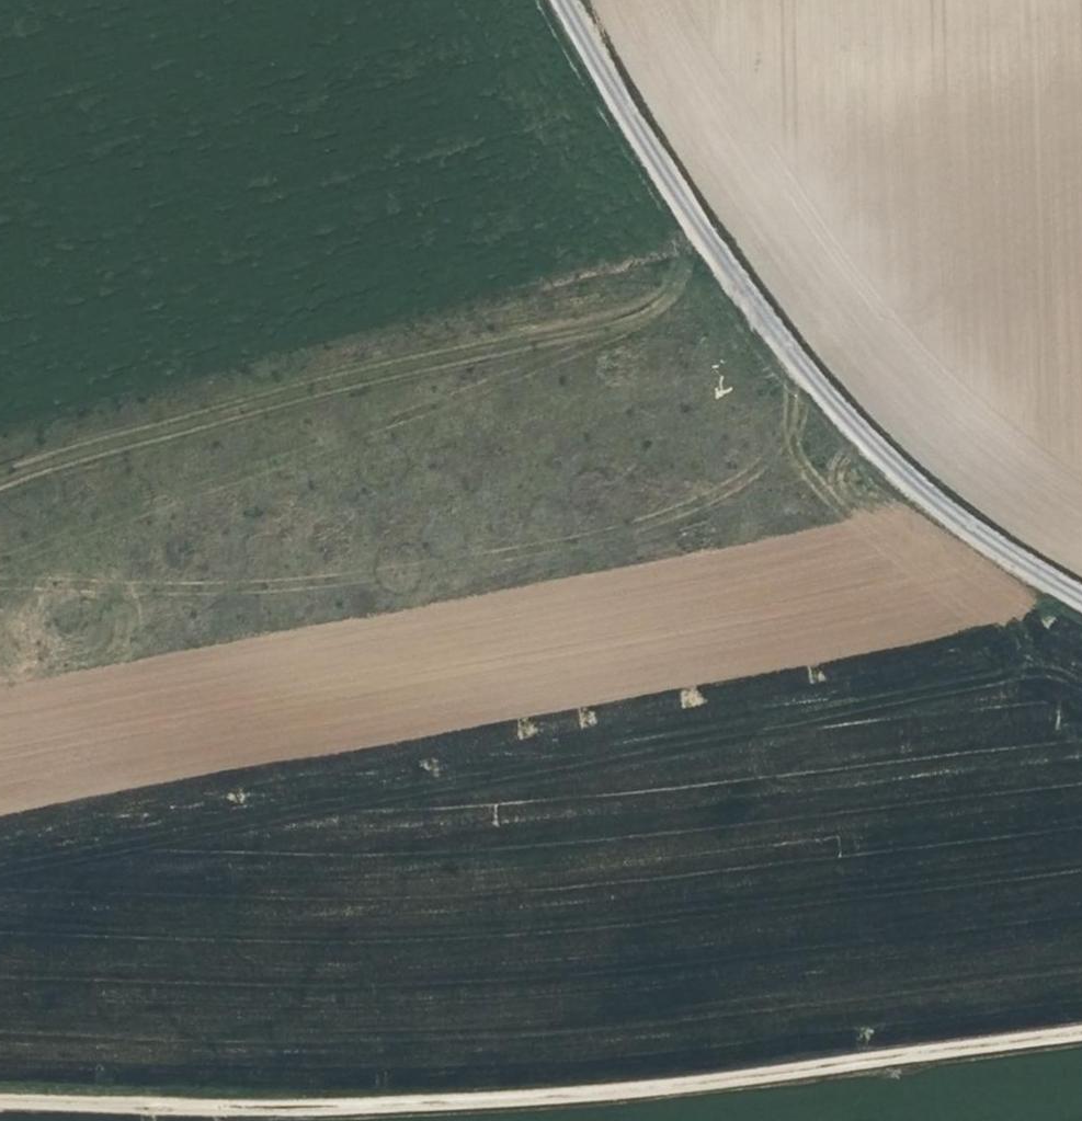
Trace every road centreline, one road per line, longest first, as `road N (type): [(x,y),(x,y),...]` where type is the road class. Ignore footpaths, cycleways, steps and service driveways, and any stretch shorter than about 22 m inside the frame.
road 1 (track): [(1081,1031),(543,1098),(311,1108),(0,1104)]
road 2 (unclassified): [(565,0),(719,257),(835,405),(1003,556),(1081,601)]

